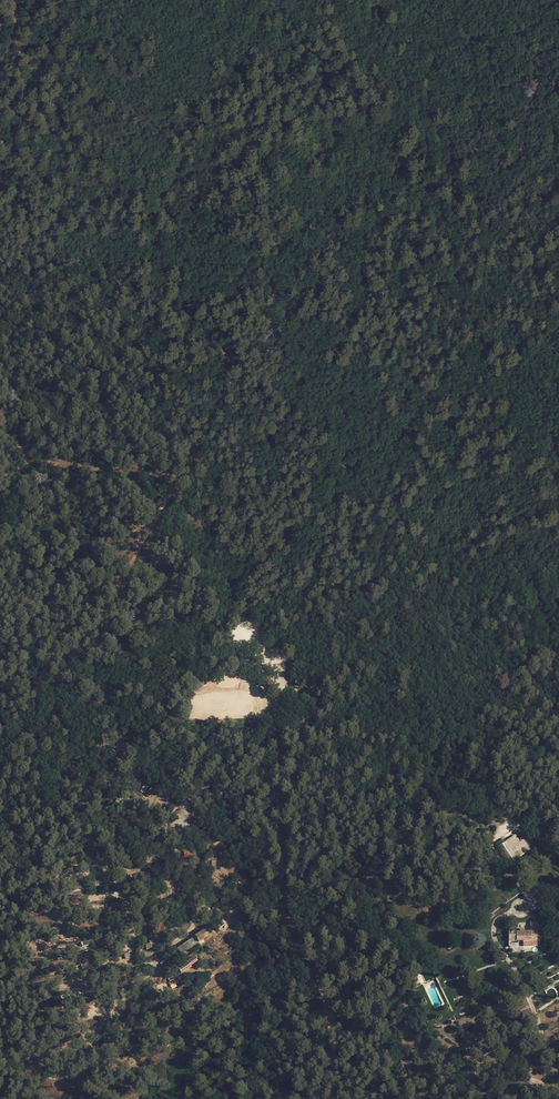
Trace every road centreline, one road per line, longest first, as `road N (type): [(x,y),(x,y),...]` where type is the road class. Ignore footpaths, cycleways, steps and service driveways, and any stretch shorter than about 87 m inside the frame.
road 1 (track): [(0,1053),(28,1054),(89,1034),(189,933),(199,913),(197,842),(212,809),(245,788),(269,744),(296,720),(292,659),(266,631),(278,570),(323,487),(407,423),(461,353),(505,267),(558,216)]
road 2 (track): [(212,809),(183,788),(146,779),(99,803),(60,697),(433,0)]
road 3 (track): [(0,647),(47,655),(88,569),(91,533),(64,466),(25,461),(0,424)]
road 4 (track): [(99,803),(173,945)]
road 5 (track): [(0,845),(60,697)]

